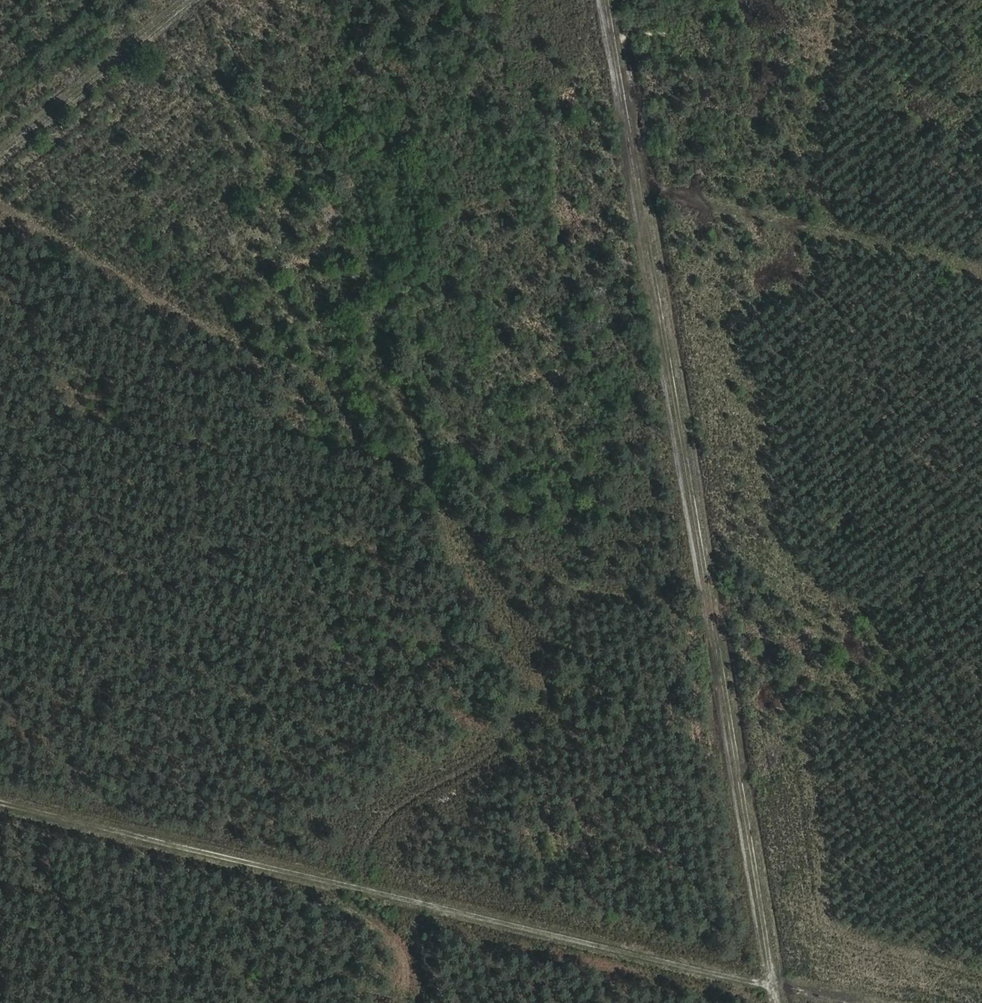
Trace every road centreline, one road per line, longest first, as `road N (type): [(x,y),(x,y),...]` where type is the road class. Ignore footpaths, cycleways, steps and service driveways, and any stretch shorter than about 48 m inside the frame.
road 1 (track): [(717,1002),(548,0)]
road 2 (track): [(0,808),(910,1002)]
road 3 (track): [(0,148),(179,0)]

